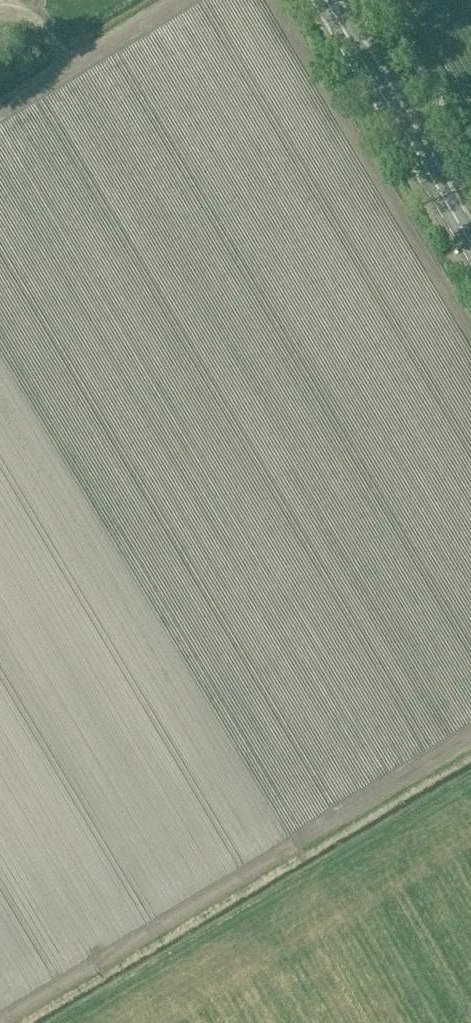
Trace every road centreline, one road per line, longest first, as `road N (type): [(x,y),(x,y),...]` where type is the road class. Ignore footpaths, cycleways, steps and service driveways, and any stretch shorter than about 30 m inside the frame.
road 1 (secondary): [(470,246),(324,0)]

